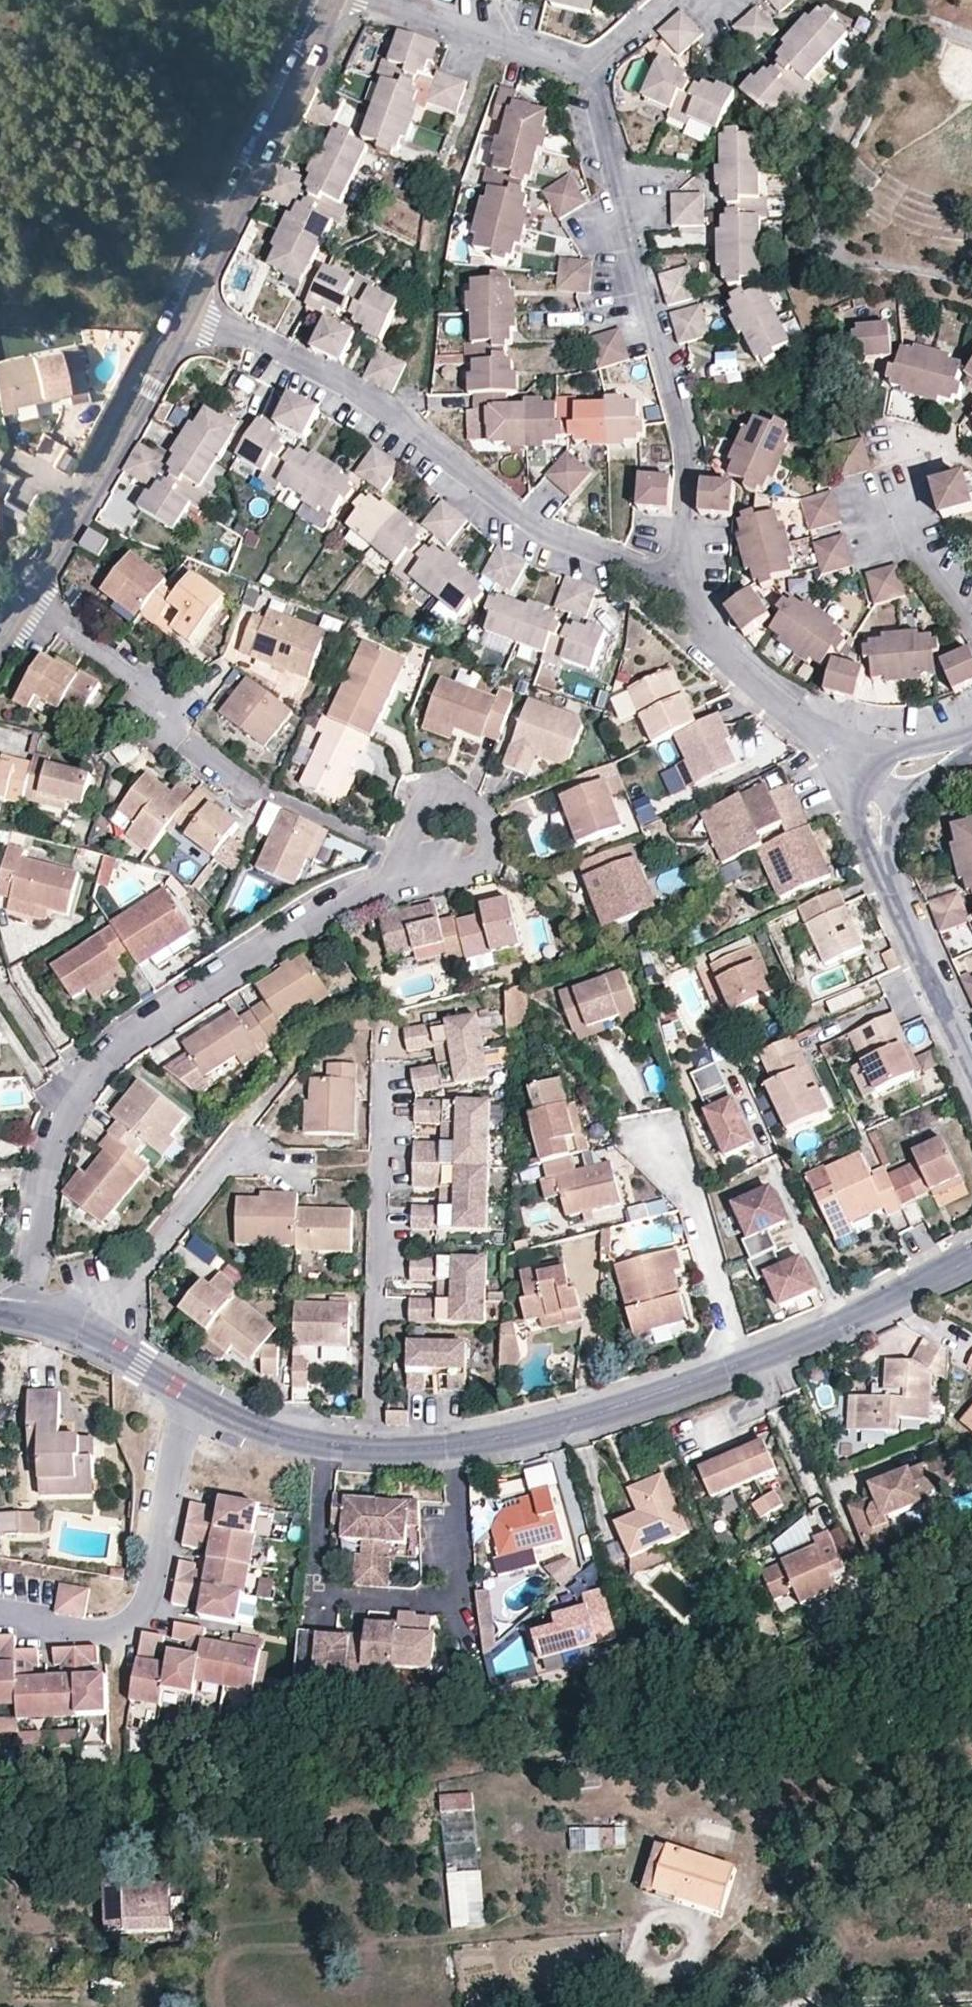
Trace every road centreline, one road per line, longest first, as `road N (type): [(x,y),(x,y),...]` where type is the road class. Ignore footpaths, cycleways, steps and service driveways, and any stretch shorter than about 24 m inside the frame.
road 1 (residential): [(25,1317),(52,1148),(97,1074),(150,1025),(397,877)]
road 2 (tertiary): [(743,1363),(602,1414),(429,1452),(303,1445),(186,1395)]
road 3 (residential): [(189,315),(352,390),(505,507),(581,548),(654,572)]
road 4 (residential): [(654,572),(681,544),(691,463),(670,361),(582,71)]
road 5 (residential): [(0,1610),(88,1631),(118,1627),(138,1611),(154,1583),(186,1395)]
road 6 (residential): [(189,315),(334,0)]
road 7 (residential): [(29,598),(189,315)]
road 8 (residential): [(875,780),(869,802),(890,886),(971,1069)]
road 9 (residential): [(875,780),(716,645),(654,572)]
road 10 (residential): [(29,598),(152,687),(189,739),(255,790)]
road 11 (residential): [(294,1165),(251,1159),(221,1172),(145,1260),(103,1345)]
road 12 (residential): [(397,877),(464,872),(490,853),(490,835),(469,803),(443,788),(418,803),(404,850)]
road 13 (residential): [(656,1142),(684,1147),(743,1363)]
road 14 (tertiary): [(971,1258),(743,1363)]
road 15 (residential): [(582,71),(376,0)]
road 16 (residential): [(898,526),(971,627)]

